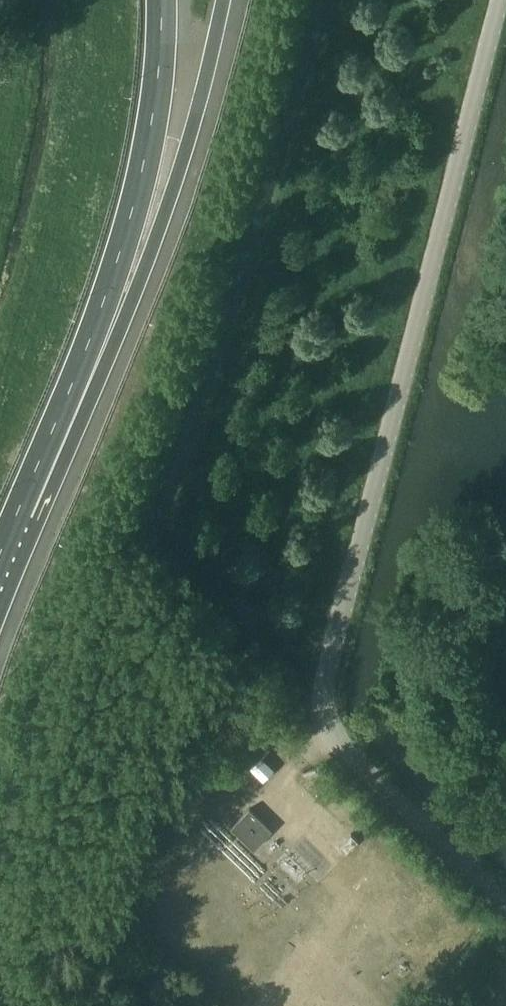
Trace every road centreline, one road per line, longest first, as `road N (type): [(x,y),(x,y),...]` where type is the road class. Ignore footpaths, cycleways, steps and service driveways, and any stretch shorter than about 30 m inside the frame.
road 1 (unclassified): [(324,722),(323,684),(499,0)]
road 2 (motorway): [(17,511),(139,280),(196,114),(223,0)]
road 3 (motorway): [(17,511),(114,274),(140,188),(157,94),(160,0)]
road 4 (unclassified): [(324,722),(505,902)]

